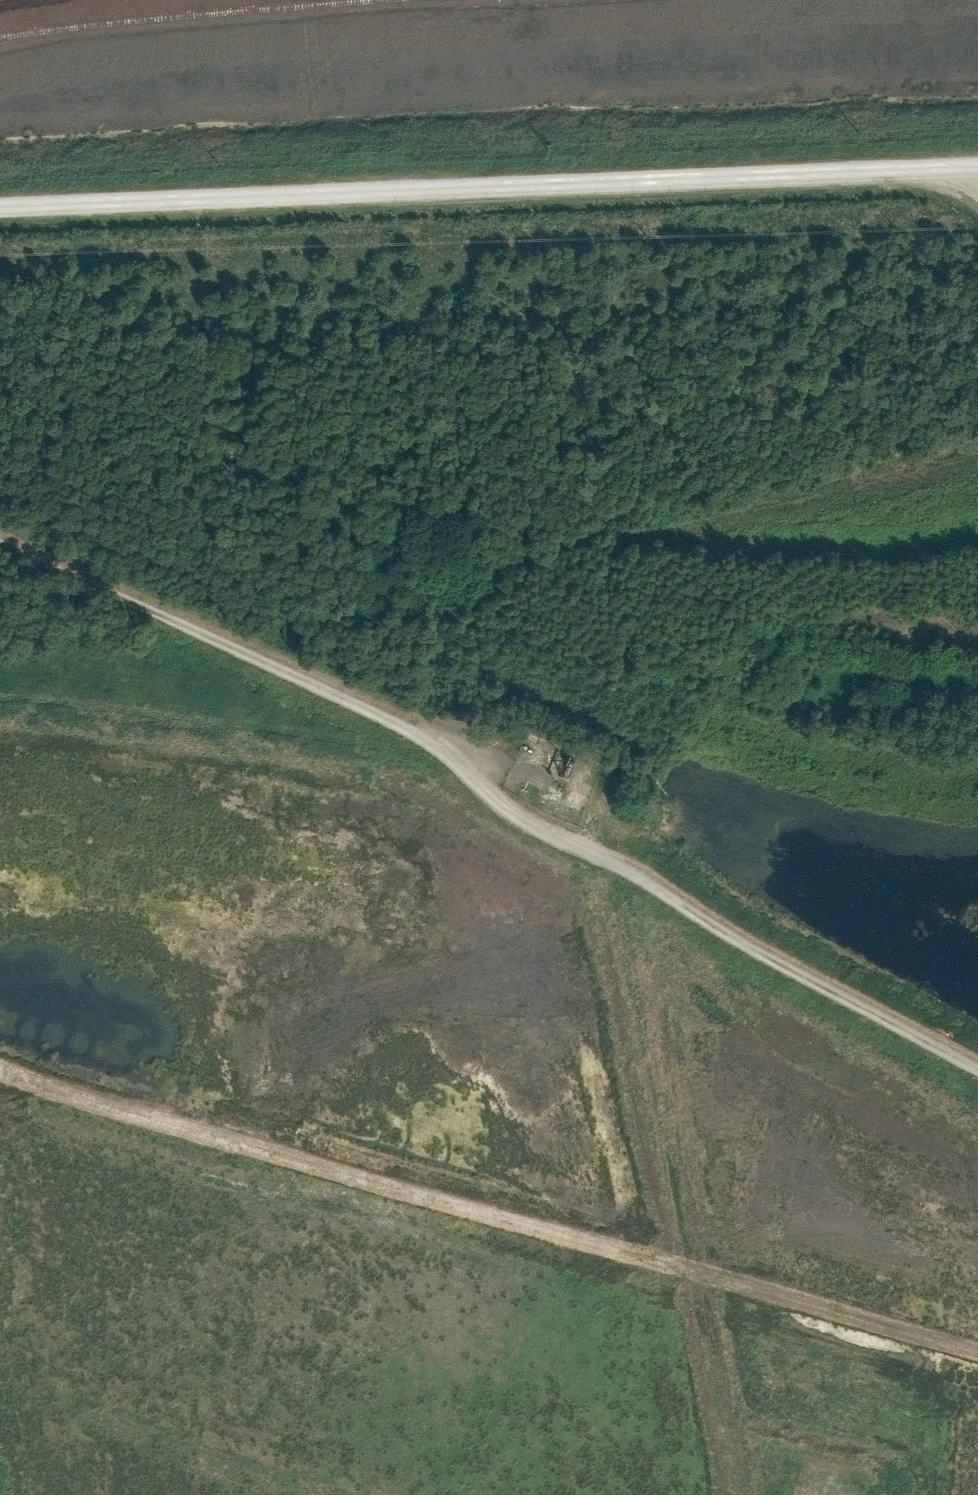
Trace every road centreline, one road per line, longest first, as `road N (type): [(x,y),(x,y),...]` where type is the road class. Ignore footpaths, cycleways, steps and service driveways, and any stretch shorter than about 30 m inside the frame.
road 1 (unclassified): [(977,161),(0,203)]
road 2 (track): [(428,739),(528,828),(618,865),(745,944),(977,1068)]
road 3 (track): [(0,547),(428,739),(557,787)]

